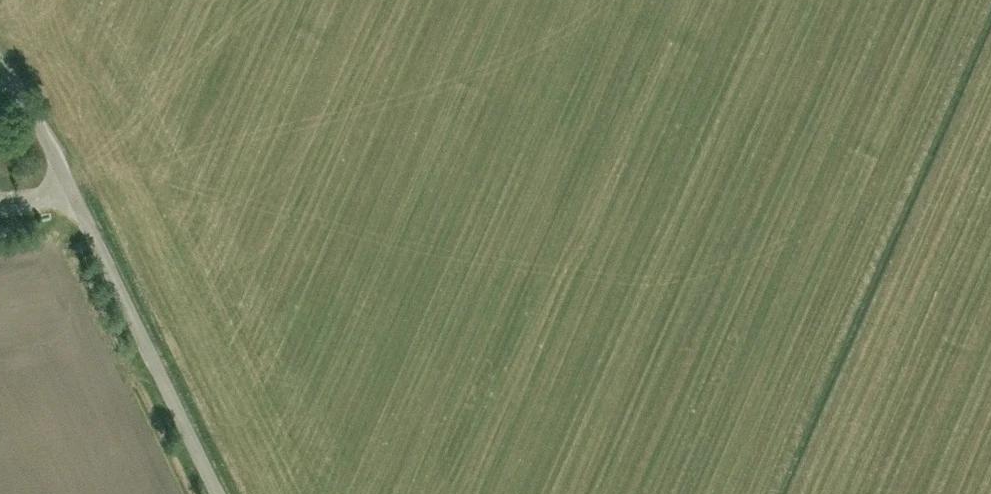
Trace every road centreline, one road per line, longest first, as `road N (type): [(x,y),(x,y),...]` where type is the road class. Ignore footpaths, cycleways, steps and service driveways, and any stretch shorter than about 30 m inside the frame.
road 1 (unclassified): [(217,493),(48,144),(0,66)]

